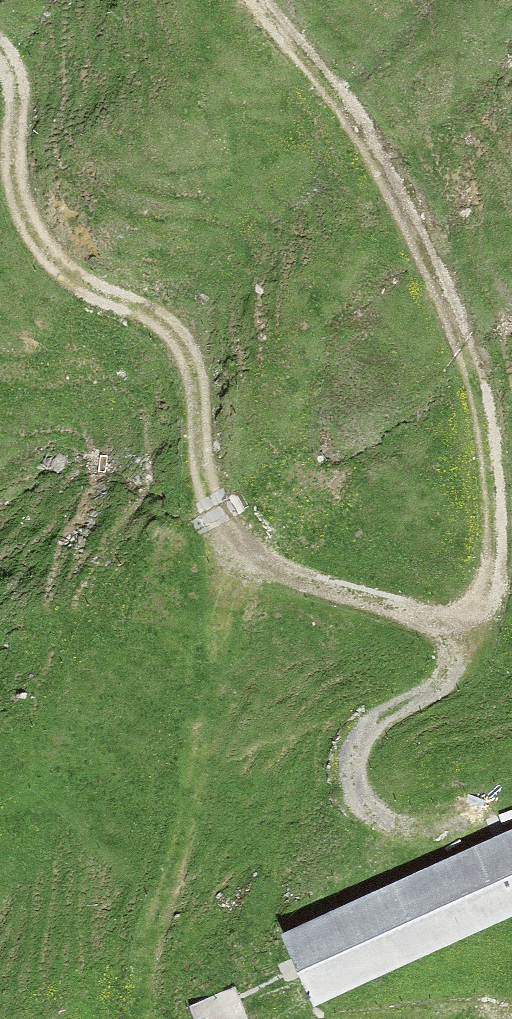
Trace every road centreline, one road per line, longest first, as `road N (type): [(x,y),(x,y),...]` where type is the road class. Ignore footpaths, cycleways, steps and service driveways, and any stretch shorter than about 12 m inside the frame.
road 1 (track): [(0,54),(15,114),(10,164),(20,219),(49,269),(172,326),(191,379),(199,465),(271,592),(306,590),(407,615),(481,610),(498,538),(487,370),(372,140),(254,0)]
road 2 (track): [(458,832),(415,837),(351,792),(353,758),(370,719),(451,676),(437,644),(407,615)]

